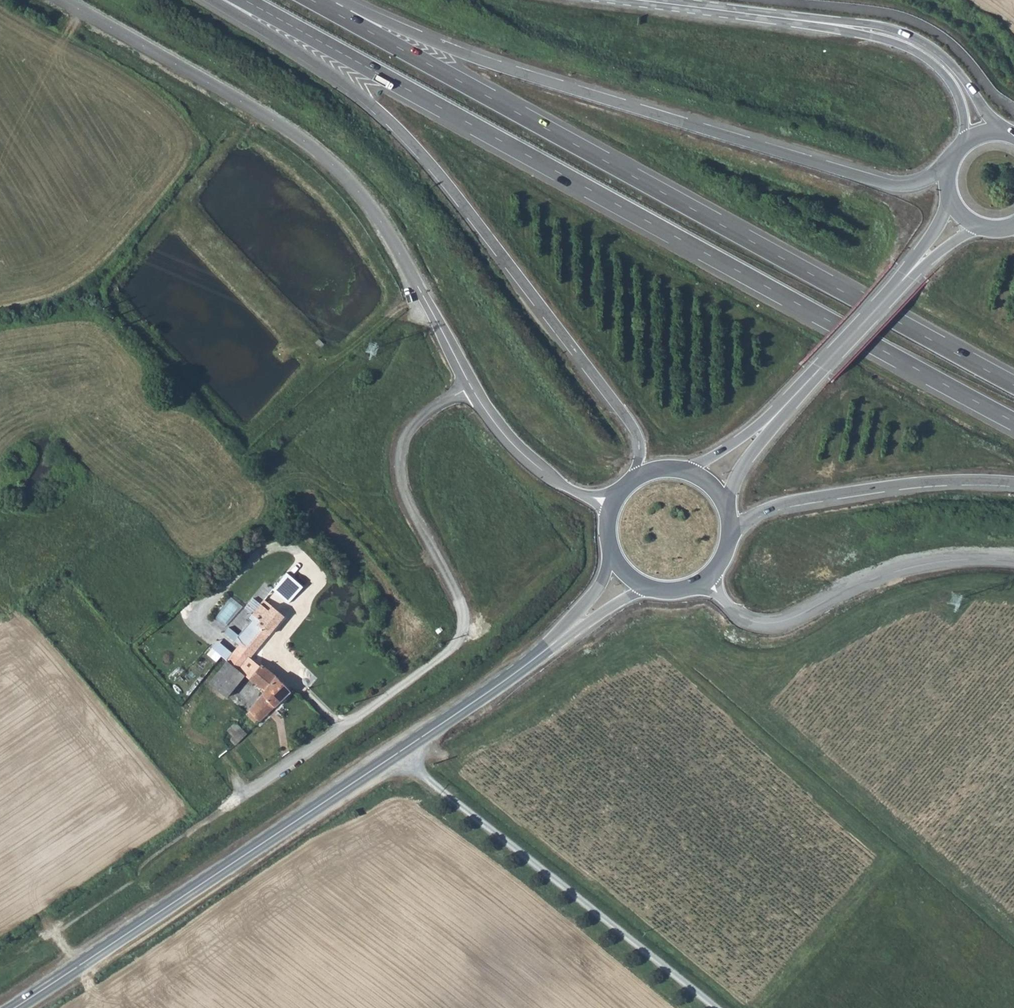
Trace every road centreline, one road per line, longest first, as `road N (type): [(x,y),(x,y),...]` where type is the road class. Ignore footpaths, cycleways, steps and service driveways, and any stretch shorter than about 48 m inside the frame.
road 1 (trunk): [(244,0),(1013,421)]
road 2 (trunk): [(1013,385),(318,2)]
road 3 (trunk): [(948,168),(908,185),(871,180),(318,2)]
road 4 (trunk): [(213,0),(338,77),(443,178),(631,424),(640,450),(635,476)]
road 5 (tertiary): [(524,669),(9,1007)]
road 6 (tertiary): [(472,384),(381,224),(326,158),(65,0)]
road 7 (unclassified): [(472,384),(410,428),(399,474),(466,621),(461,642),(244,797)]
road 8 (tertiary): [(1013,560),(948,557),(888,571),(786,618),(758,623),(705,580)]
road 9 (trunk): [(730,530),(790,502),(953,479),(1013,481)]
road 10 (tertiary): [(1003,133),(926,45),(886,29),(776,19)]
road 11 (track): [(244,797),(62,934),(76,964)]
road 12 (tertiary): [(776,19),(896,44),(928,61),(960,101),(961,147)]
road 13 (tertiary): [(612,503),(541,470),(497,427),(472,384)]
road 14 (tertiary): [(906,275),(790,400)]
road 15 (tertiary): [(524,669),(648,589)]
road 16 (tertiary): [(776,19),(634,0)]
road 17 (tertiary): [(613,560),(586,605),(524,669)]
road 18 (tertiary): [(790,400),(717,454),(676,468)]
road 19 (tertiary): [(725,503),(790,400)]

